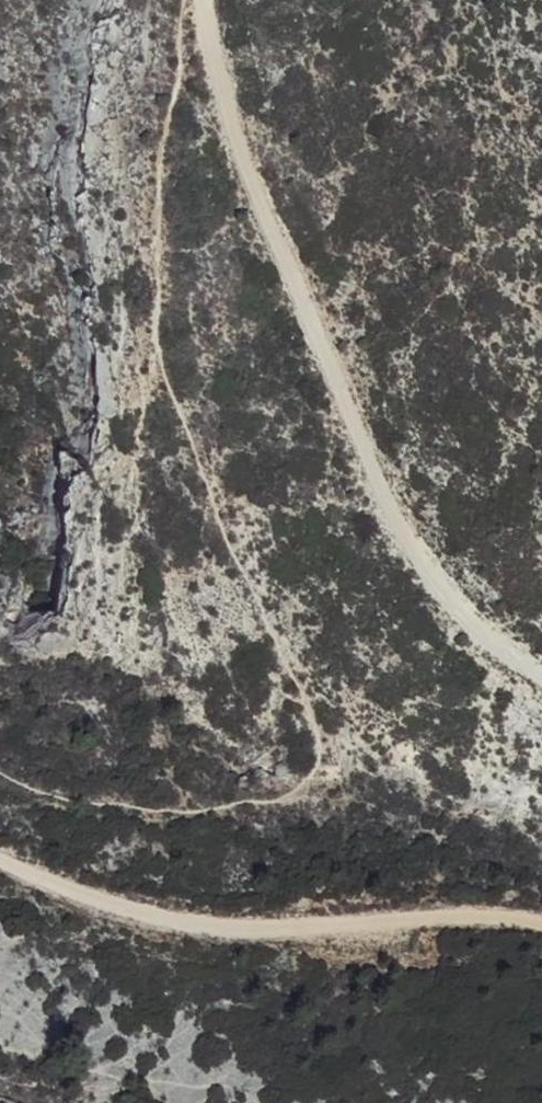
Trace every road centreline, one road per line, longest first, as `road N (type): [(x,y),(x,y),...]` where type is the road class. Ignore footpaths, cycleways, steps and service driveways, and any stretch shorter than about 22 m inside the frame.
road 1 (track): [(541,665),(434,585),(381,496),(240,154),(204,0)]
road 2 (track): [(0,859),(118,905),(202,926),(507,911),(541,921)]

